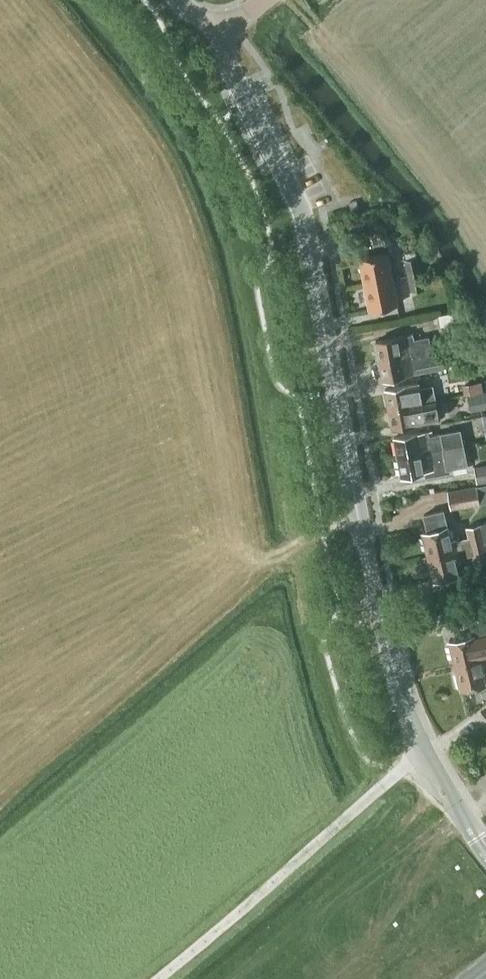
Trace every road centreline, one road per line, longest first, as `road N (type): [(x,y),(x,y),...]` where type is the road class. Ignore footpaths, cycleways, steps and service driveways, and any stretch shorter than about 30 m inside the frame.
road 1 (tertiary): [(485,853),(430,765),(396,678),(306,228),(231,73),(221,33)]
road 2 (track): [(158,978),(425,754)]

